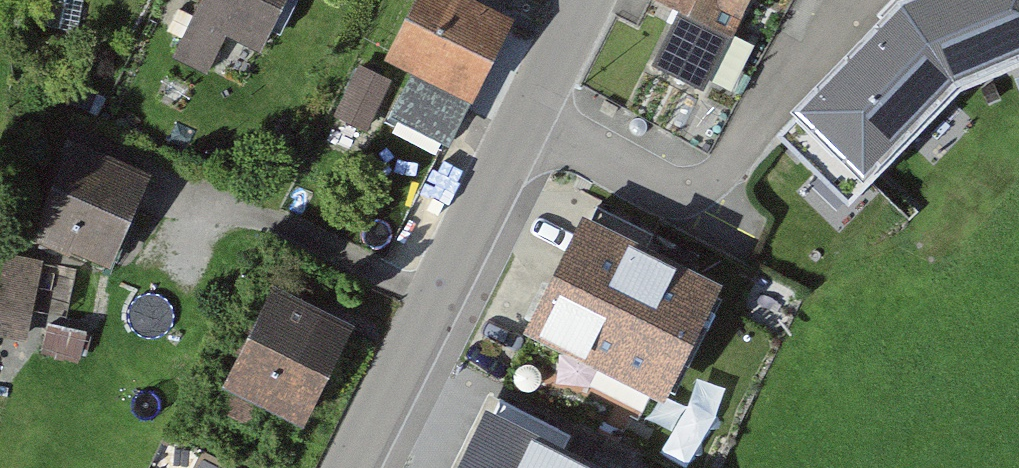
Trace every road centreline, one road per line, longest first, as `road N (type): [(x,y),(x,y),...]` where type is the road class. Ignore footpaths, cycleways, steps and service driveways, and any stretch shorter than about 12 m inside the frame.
road 1 (residential): [(536,111),(359,467)]
road 2 (residential): [(536,111),(722,200)]
road 3 (residential): [(591,0),(536,111)]

